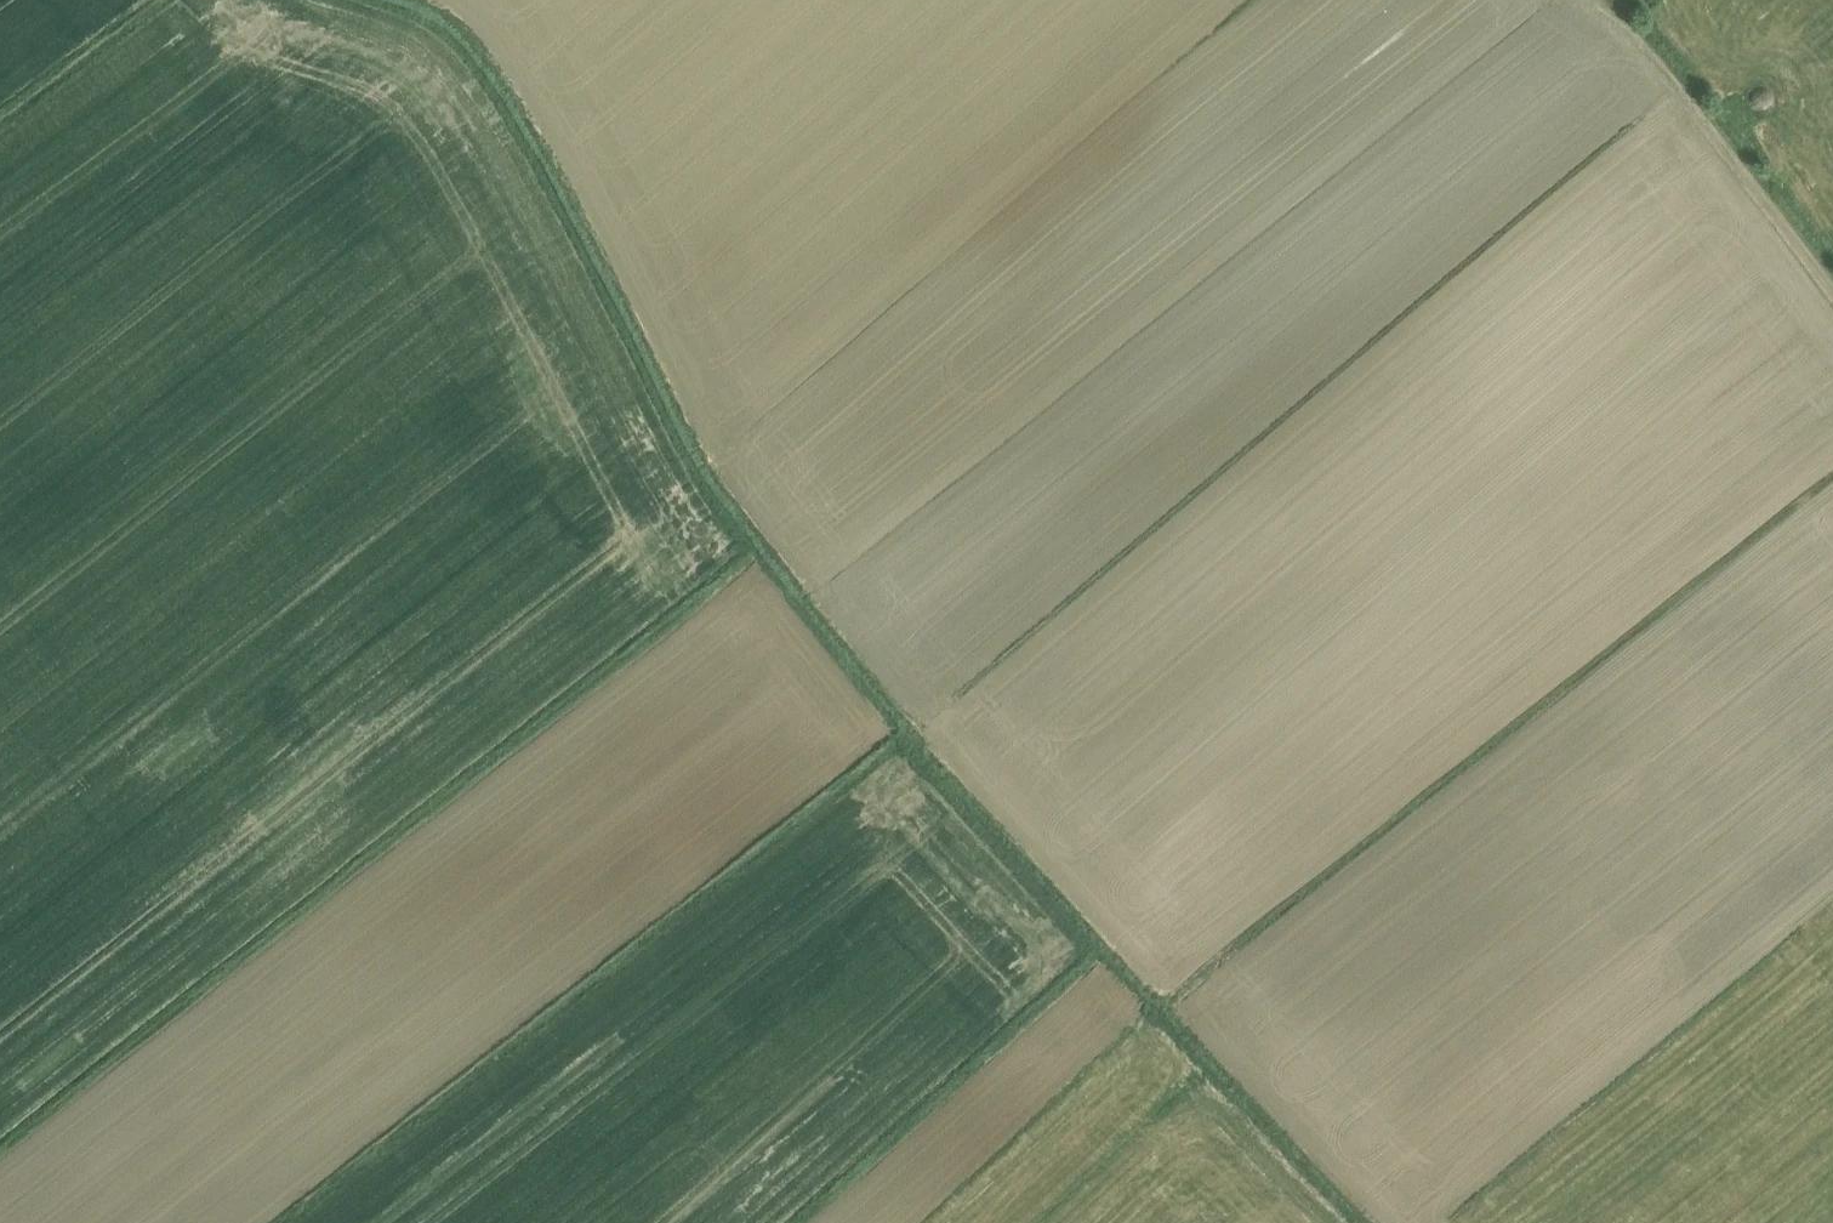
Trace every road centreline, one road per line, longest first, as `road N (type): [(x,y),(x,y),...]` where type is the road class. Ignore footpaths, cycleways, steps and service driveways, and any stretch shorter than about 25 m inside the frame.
road 1 (track): [(1604,0),(1832,287)]

